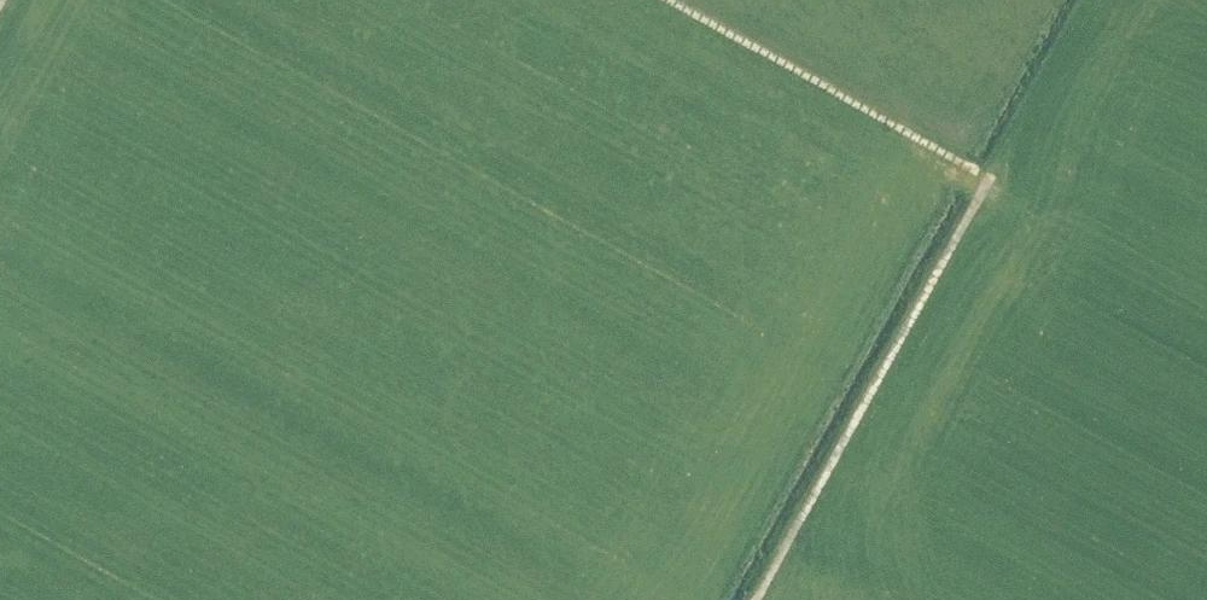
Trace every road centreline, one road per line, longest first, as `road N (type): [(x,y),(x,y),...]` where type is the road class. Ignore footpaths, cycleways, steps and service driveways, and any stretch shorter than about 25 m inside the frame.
road 1 (track): [(663,0),(989,180),(759,599)]

